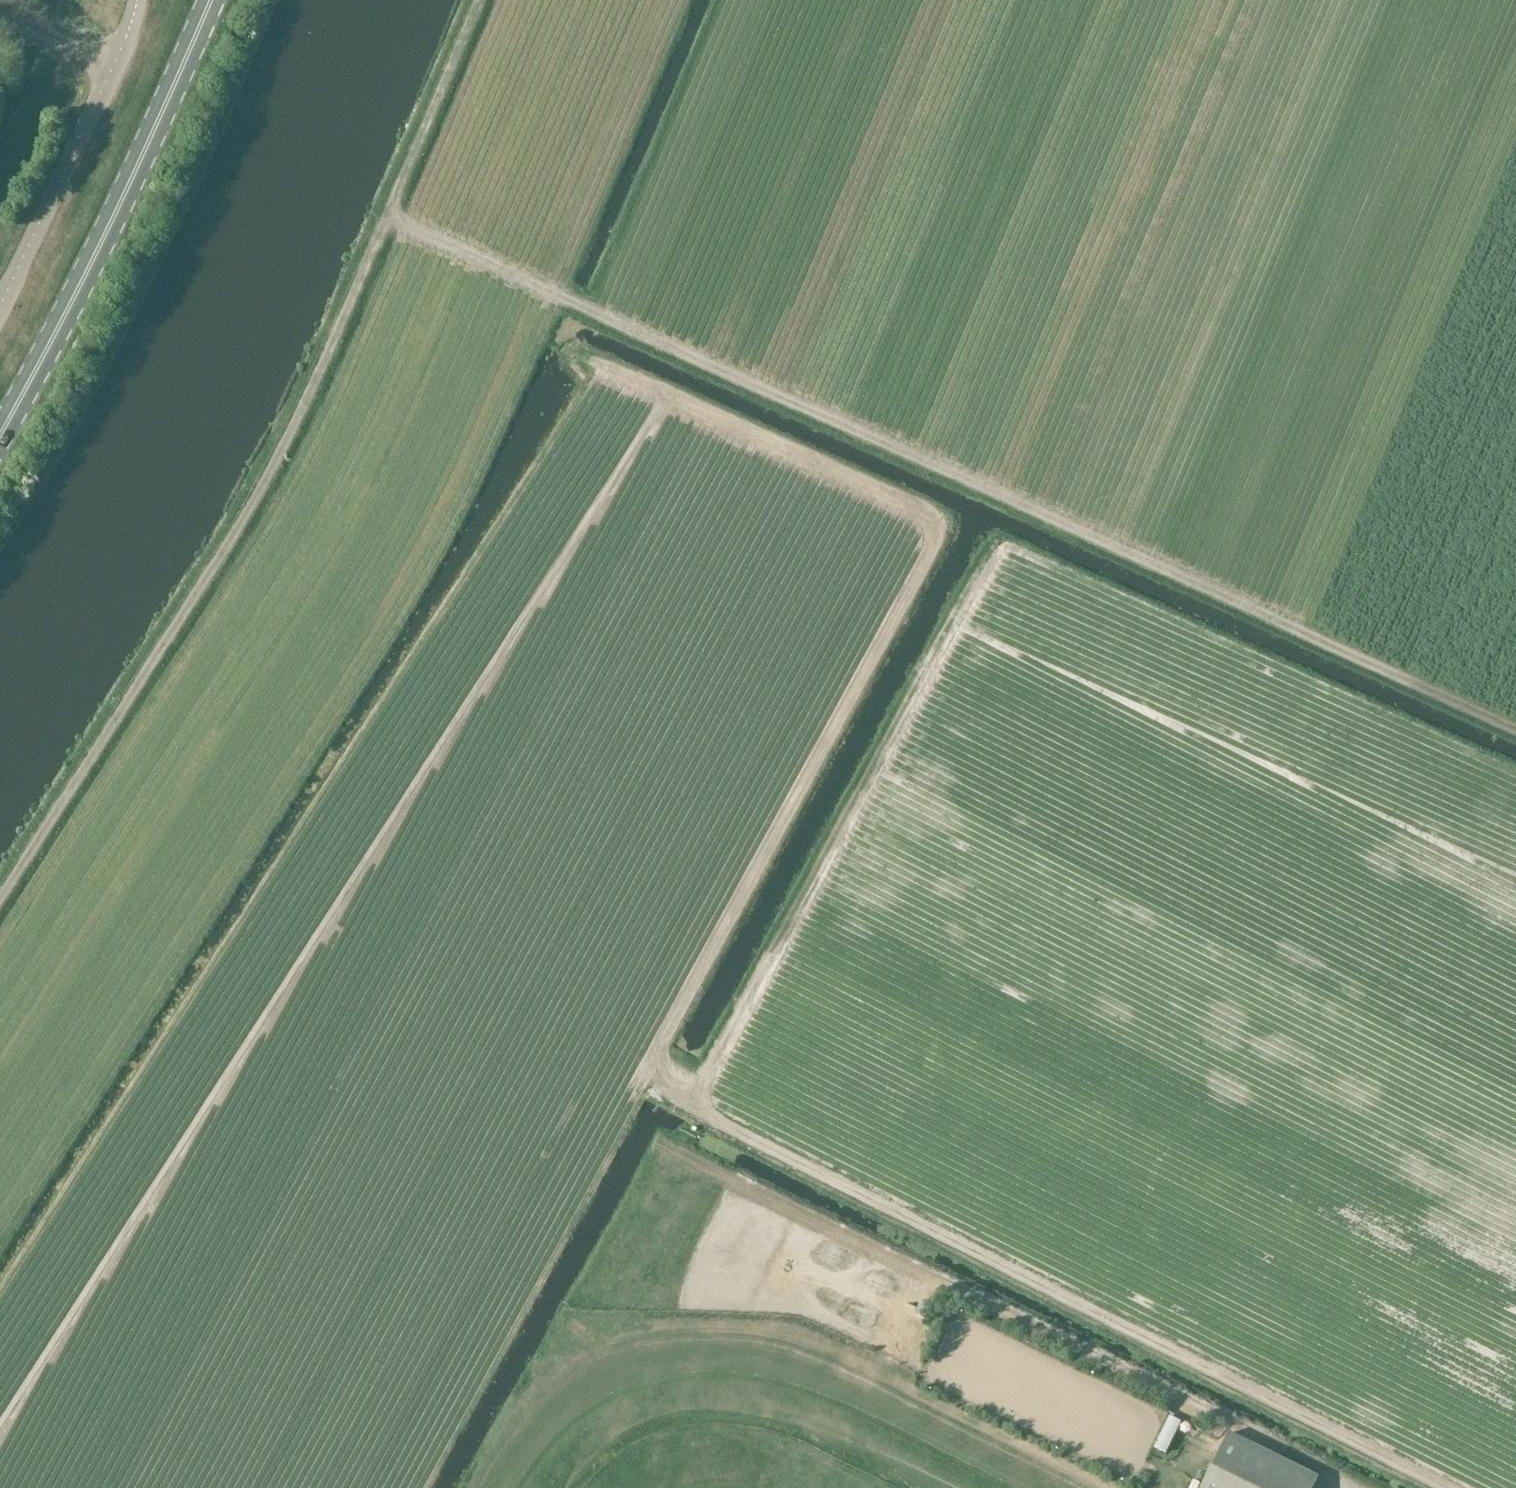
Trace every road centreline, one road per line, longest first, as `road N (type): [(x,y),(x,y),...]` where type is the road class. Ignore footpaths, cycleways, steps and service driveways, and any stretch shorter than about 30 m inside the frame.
road 1 (track): [(0,891),(265,480),(475,0)]
road 2 (primary): [(0,436),(124,197),(211,0)]
road 3 (unclassified): [(138,0),(0,307)]
road 4 (track): [(23,0),(19,20),(29,28),(114,66)]

